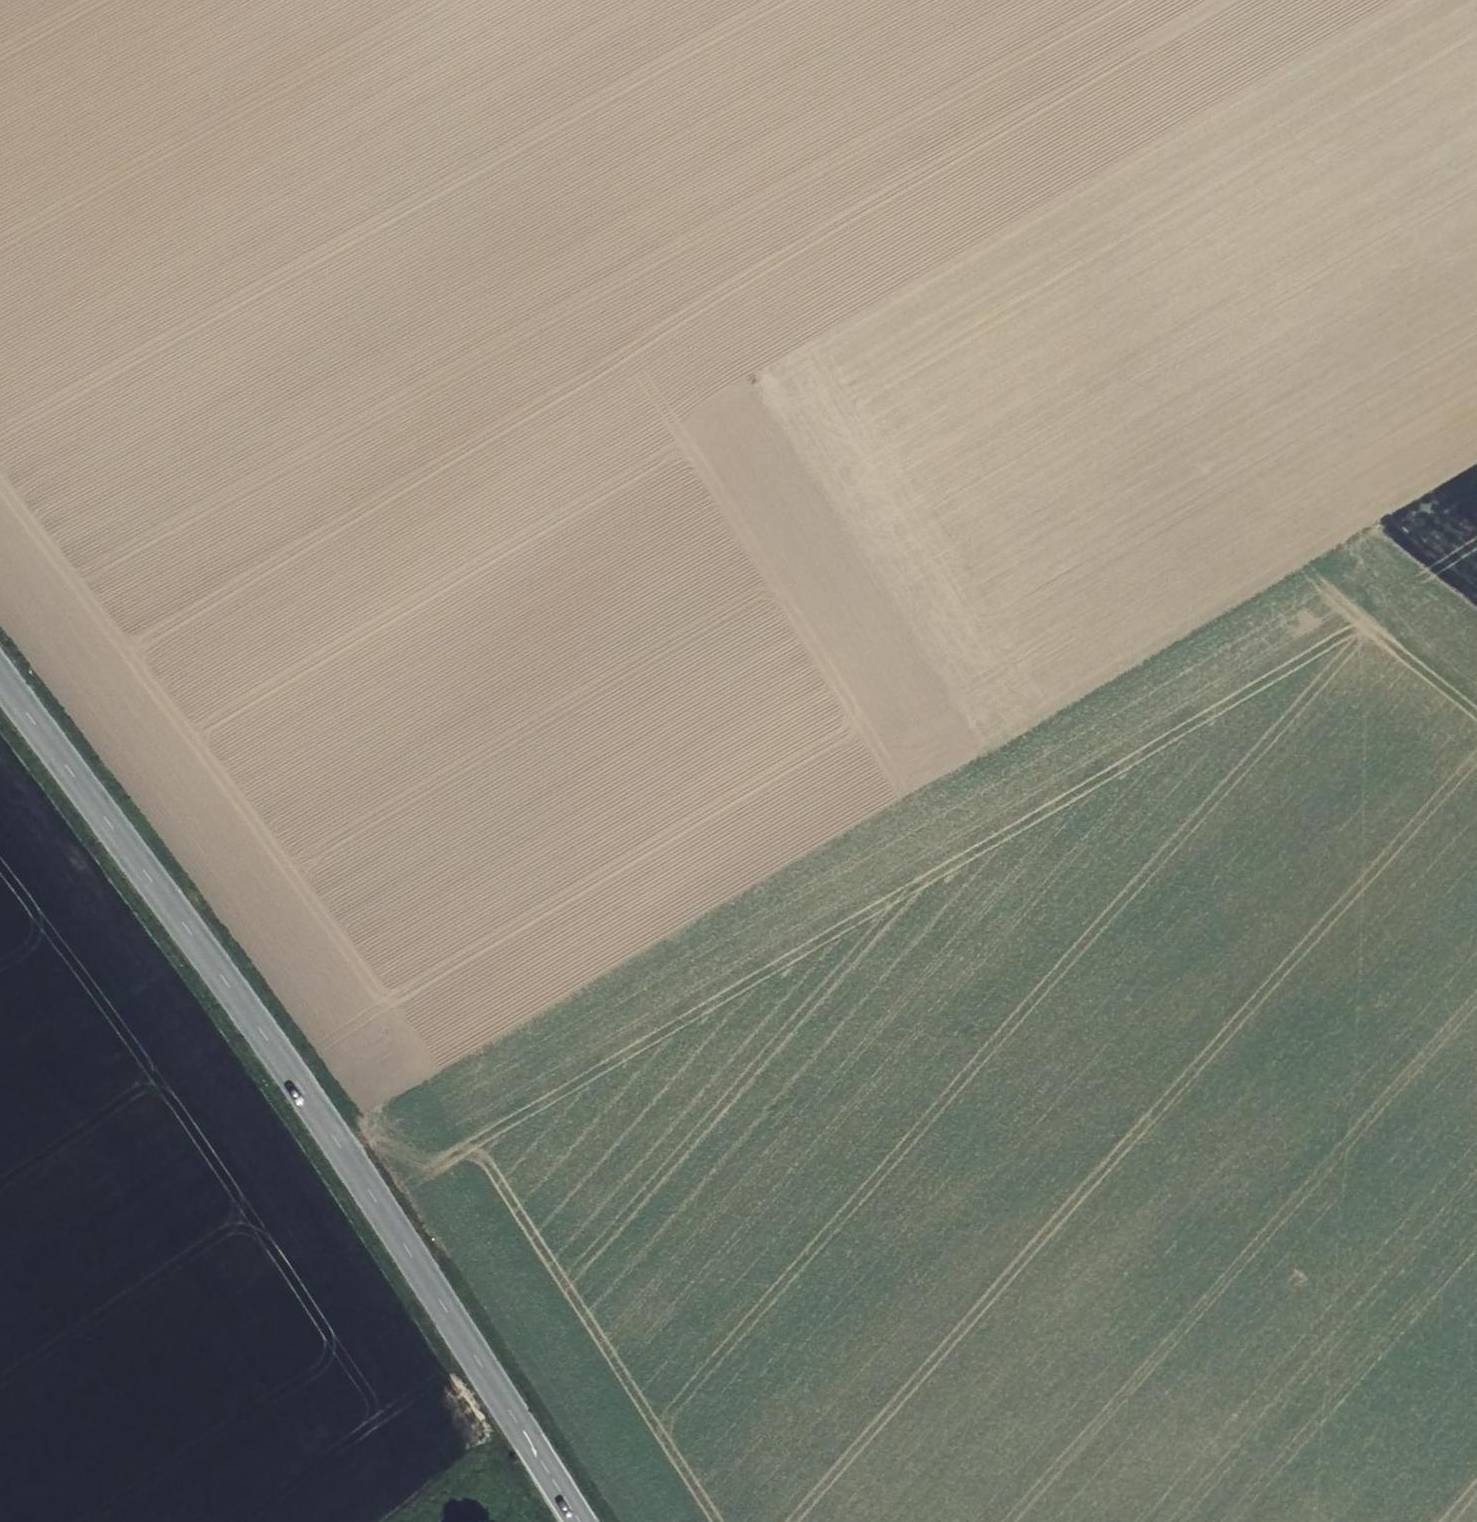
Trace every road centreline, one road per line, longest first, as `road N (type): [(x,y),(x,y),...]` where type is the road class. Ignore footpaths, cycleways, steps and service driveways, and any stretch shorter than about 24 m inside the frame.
road 1 (secondary): [(578,1521),(335,1140),(0,678)]

